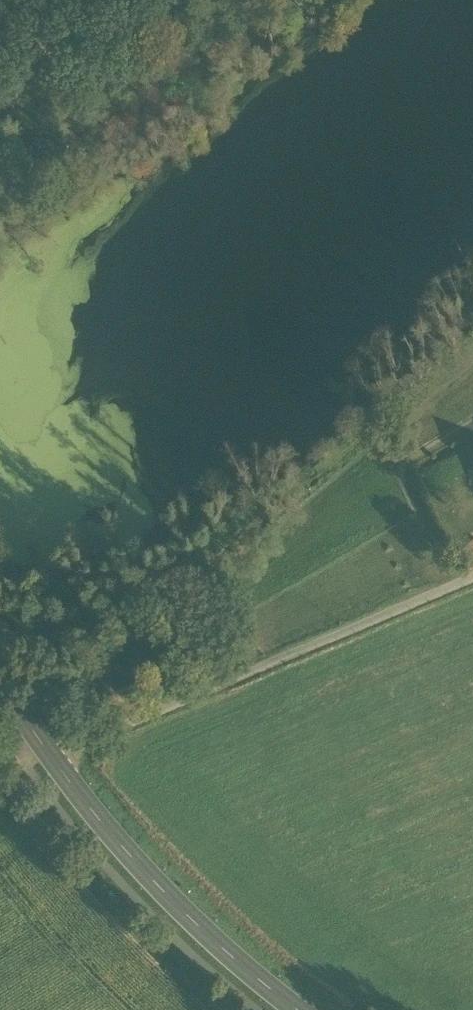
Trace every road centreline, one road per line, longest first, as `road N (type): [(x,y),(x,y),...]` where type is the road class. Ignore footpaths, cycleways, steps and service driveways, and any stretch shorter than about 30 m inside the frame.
road 1 (track): [(88,618),(200,575),(472,349)]
road 2 (residential): [(41,760),(472,576)]
road 3 (tertiary): [(300,1009),(190,919),(41,760)]
road 4 (track): [(0,655),(88,618),(114,728)]

